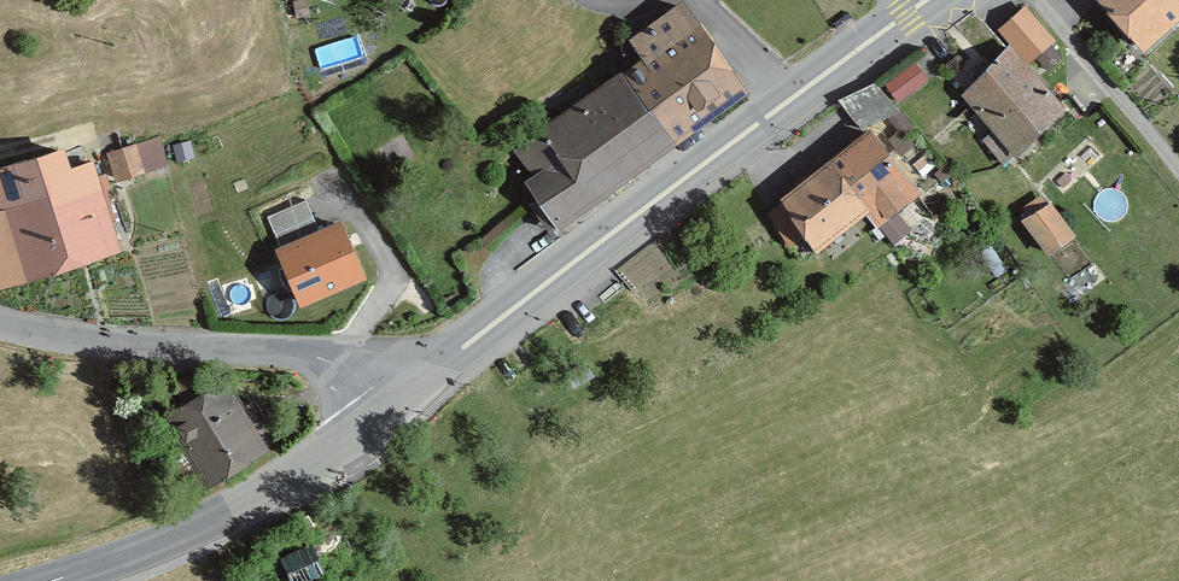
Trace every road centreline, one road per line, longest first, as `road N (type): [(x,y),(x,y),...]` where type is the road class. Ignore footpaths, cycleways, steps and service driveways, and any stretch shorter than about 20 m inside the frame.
road 1 (secondary): [(929,0),(661,196),(411,394)]
road 2 (unclassified): [(0,323),(314,358),(411,394)]
road 3 (secondary): [(411,394),(351,441),(247,503),(155,546),(51,580)]

